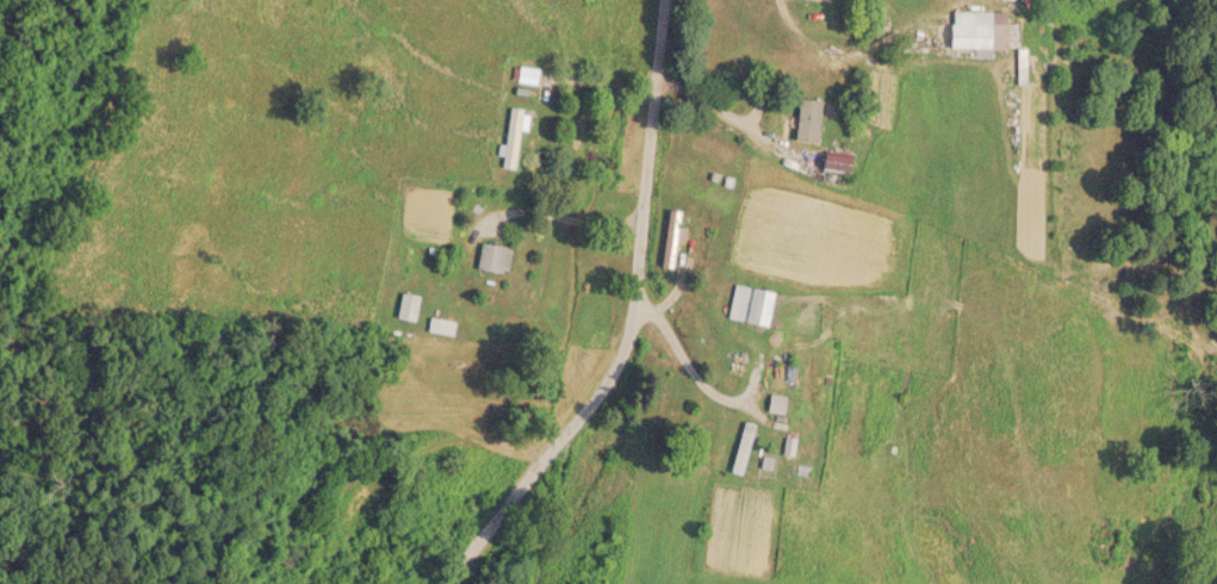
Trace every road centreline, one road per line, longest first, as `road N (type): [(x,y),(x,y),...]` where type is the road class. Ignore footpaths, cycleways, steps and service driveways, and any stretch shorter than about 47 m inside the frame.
road 1 (residential): [(443,583),(611,377),(623,350),(665,0)]

